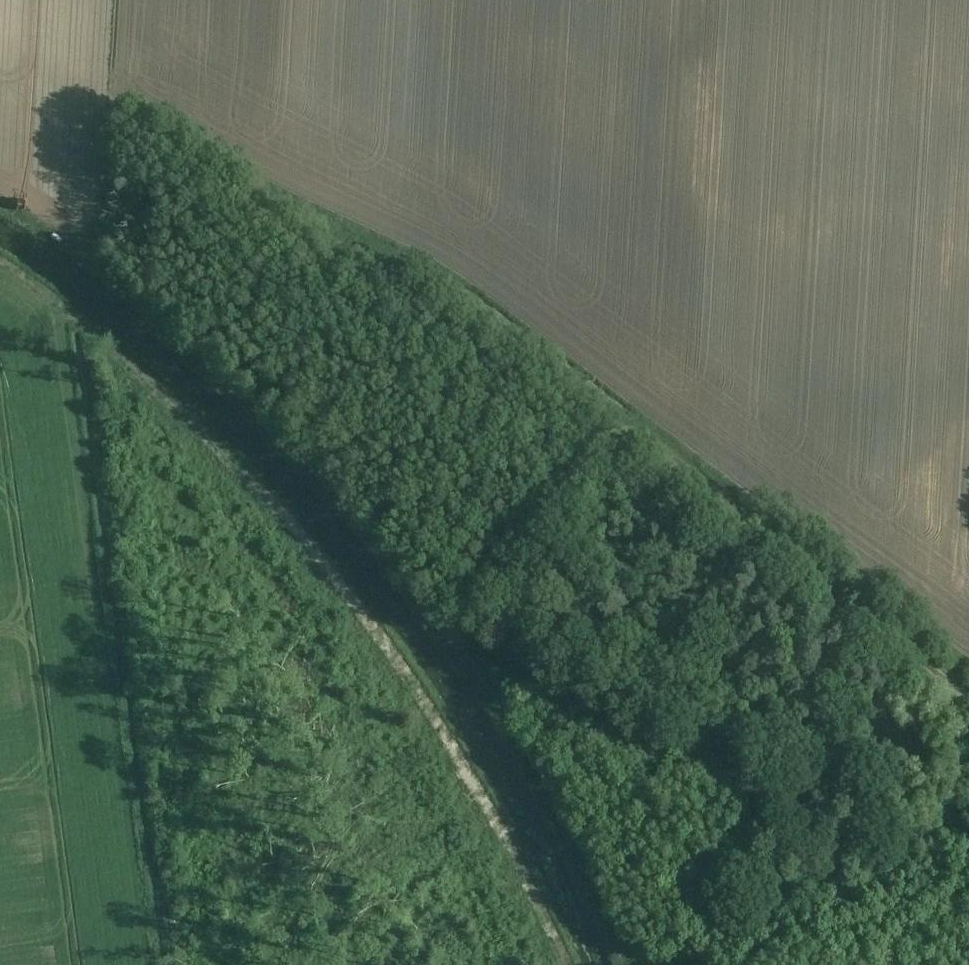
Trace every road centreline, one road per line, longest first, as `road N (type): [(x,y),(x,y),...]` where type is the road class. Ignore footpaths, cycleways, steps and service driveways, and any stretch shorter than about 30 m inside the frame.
road 1 (track): [(968,696),(619,420)]

